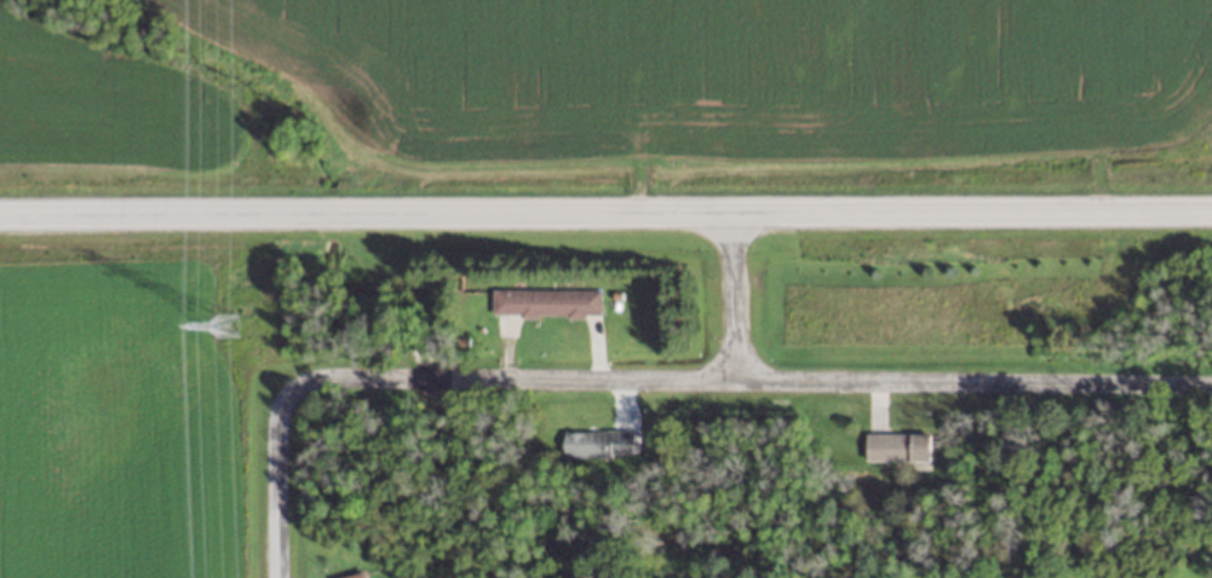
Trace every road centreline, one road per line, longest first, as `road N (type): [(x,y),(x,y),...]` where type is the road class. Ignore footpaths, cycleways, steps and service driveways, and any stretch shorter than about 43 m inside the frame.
road 1 (secondary): [(0,216),(1211,212)]
road 2 (residential): [(1211,385),(322,382),(299,392),(280,418),(280,577)]
road 3 (residential): [(731,212),(739,380)]

